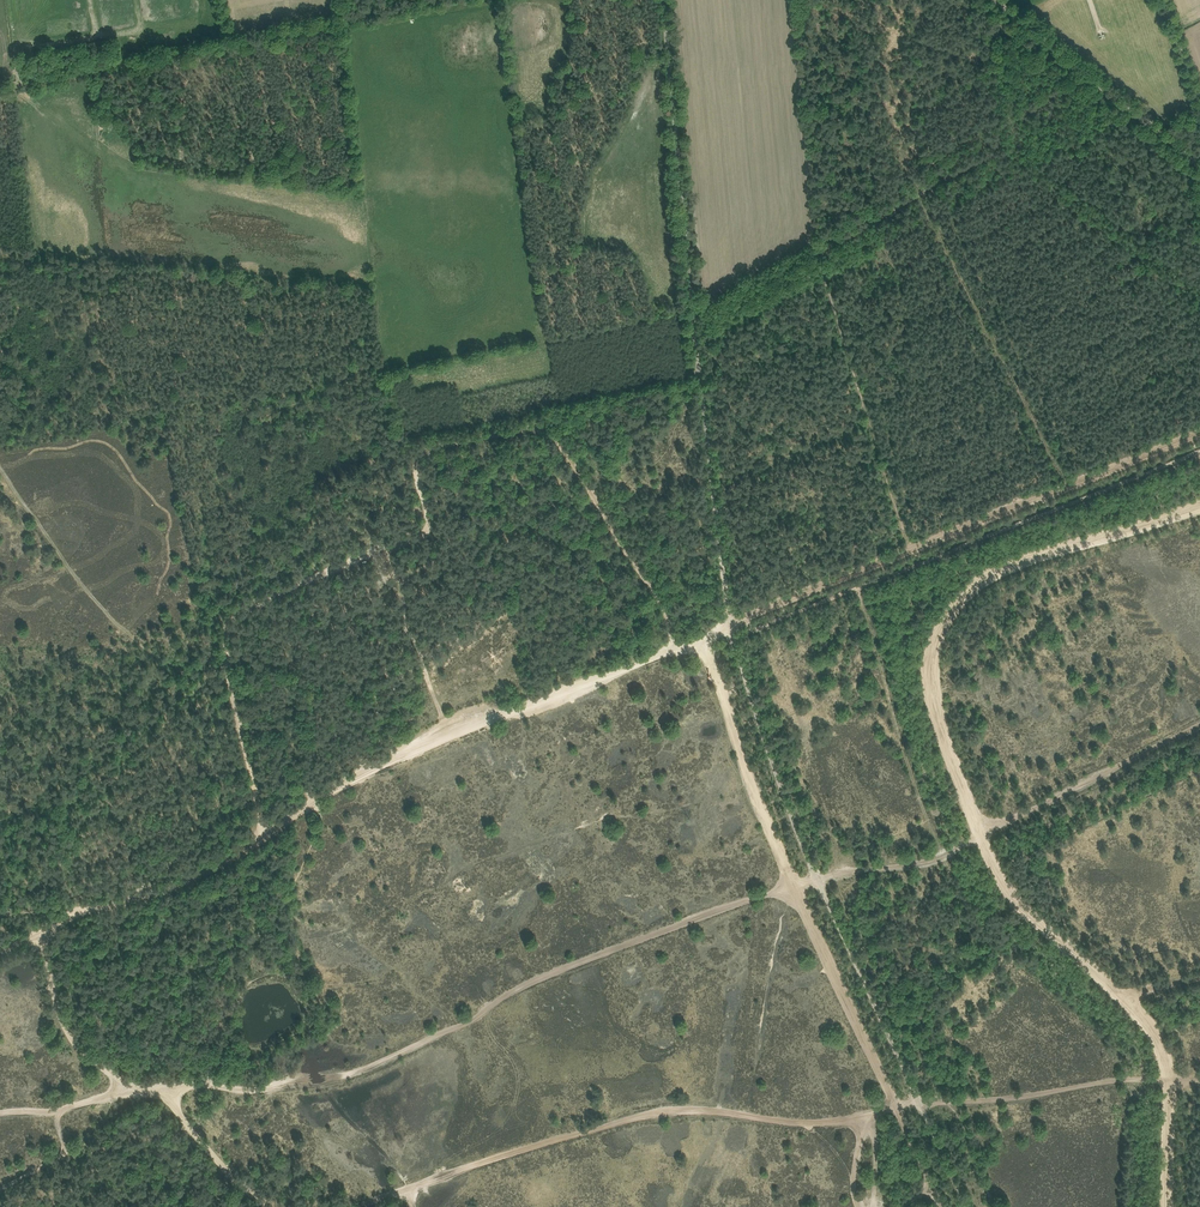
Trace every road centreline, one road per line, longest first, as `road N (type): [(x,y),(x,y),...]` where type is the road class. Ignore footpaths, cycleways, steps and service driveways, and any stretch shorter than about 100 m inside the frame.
road 1 (unclassified): [(973,1206),(820,878),(731,621),(666,0)]
road 2 (track): [(168,1087),(229,1092),(318,1081),(396,1055),(550,973),(789,886),(942,854),(1199,729)]
road 3 (track): [(923,1102),(1174,1067),(1128,998),(1026,912),(983,843),(930,695),(932,654),(957,598),(988,577),(1199,505)]
road 4 (track): [(242,734),(220,615),(428,528),(412,455),(548,425),(667,617),(731,621)]
road 5 (track): [(731,621),(700,640),(790,888),(946,1206)]
road 6 (track): [(700,640),(449,735),(357,778),(261,837),(242,734)]
road 7 (track): [(923,1102),(796,1121),(661,1114),(493,1158),(366,1206)]
road 8 (track): [(731,621),(1199,432)]
road 9 (track): [(446,0),(0,91)]
road 10 (track): [(0,880),(39,934),(77,1044),(123,1075),(168,1087),(267,1206)]
road 11 (track): [(0,471),(73,577),(135,639),(182,668),(205,702),(242,734)]
road 12 (track): [(0,952),(84,910),(215,866),(261,837)]
road 13 (track): [(1199,164),(996,0)]
road 14 (track): [(0,1113),(157,1084)]
road 15 (track): [(1174,1067),(1168,1206)]

